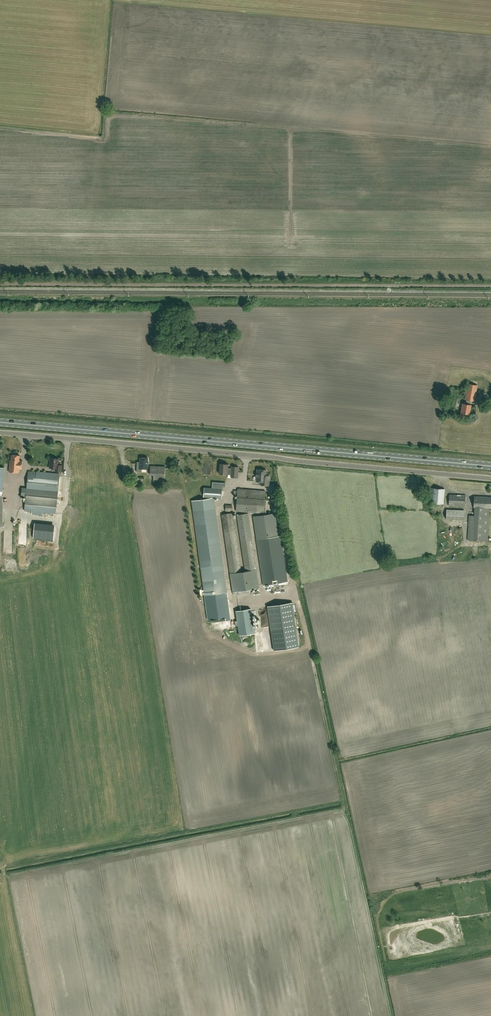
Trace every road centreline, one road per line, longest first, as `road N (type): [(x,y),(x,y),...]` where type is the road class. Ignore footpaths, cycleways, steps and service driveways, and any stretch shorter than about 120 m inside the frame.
road 1 (unclassified): [(490,479),(0,433)]
road 2 (primary): [(490,466),(0,422)]

